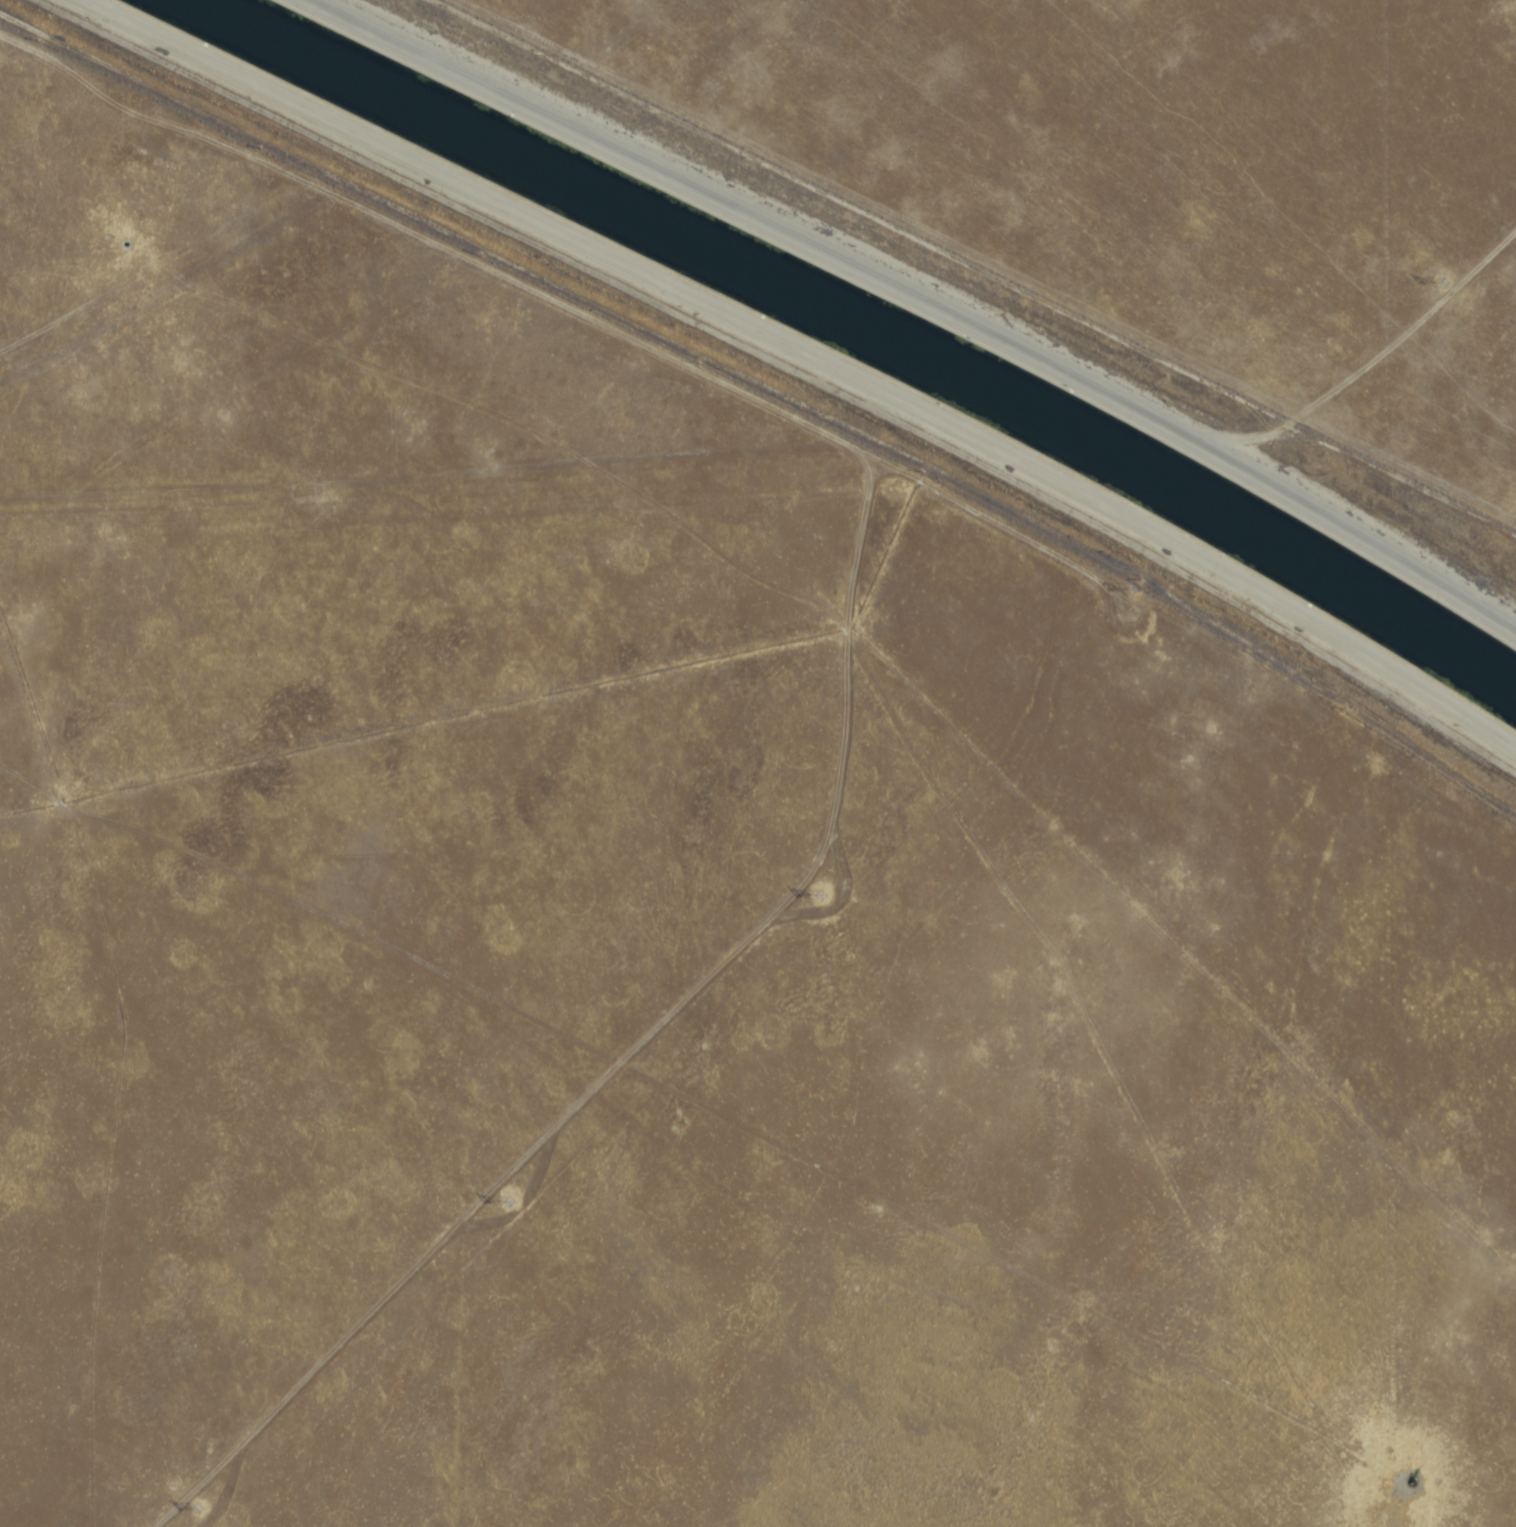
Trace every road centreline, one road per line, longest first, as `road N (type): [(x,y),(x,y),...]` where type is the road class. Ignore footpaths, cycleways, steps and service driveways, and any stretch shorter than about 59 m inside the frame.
road 1 (track): [(1515,529),(440,0)]

